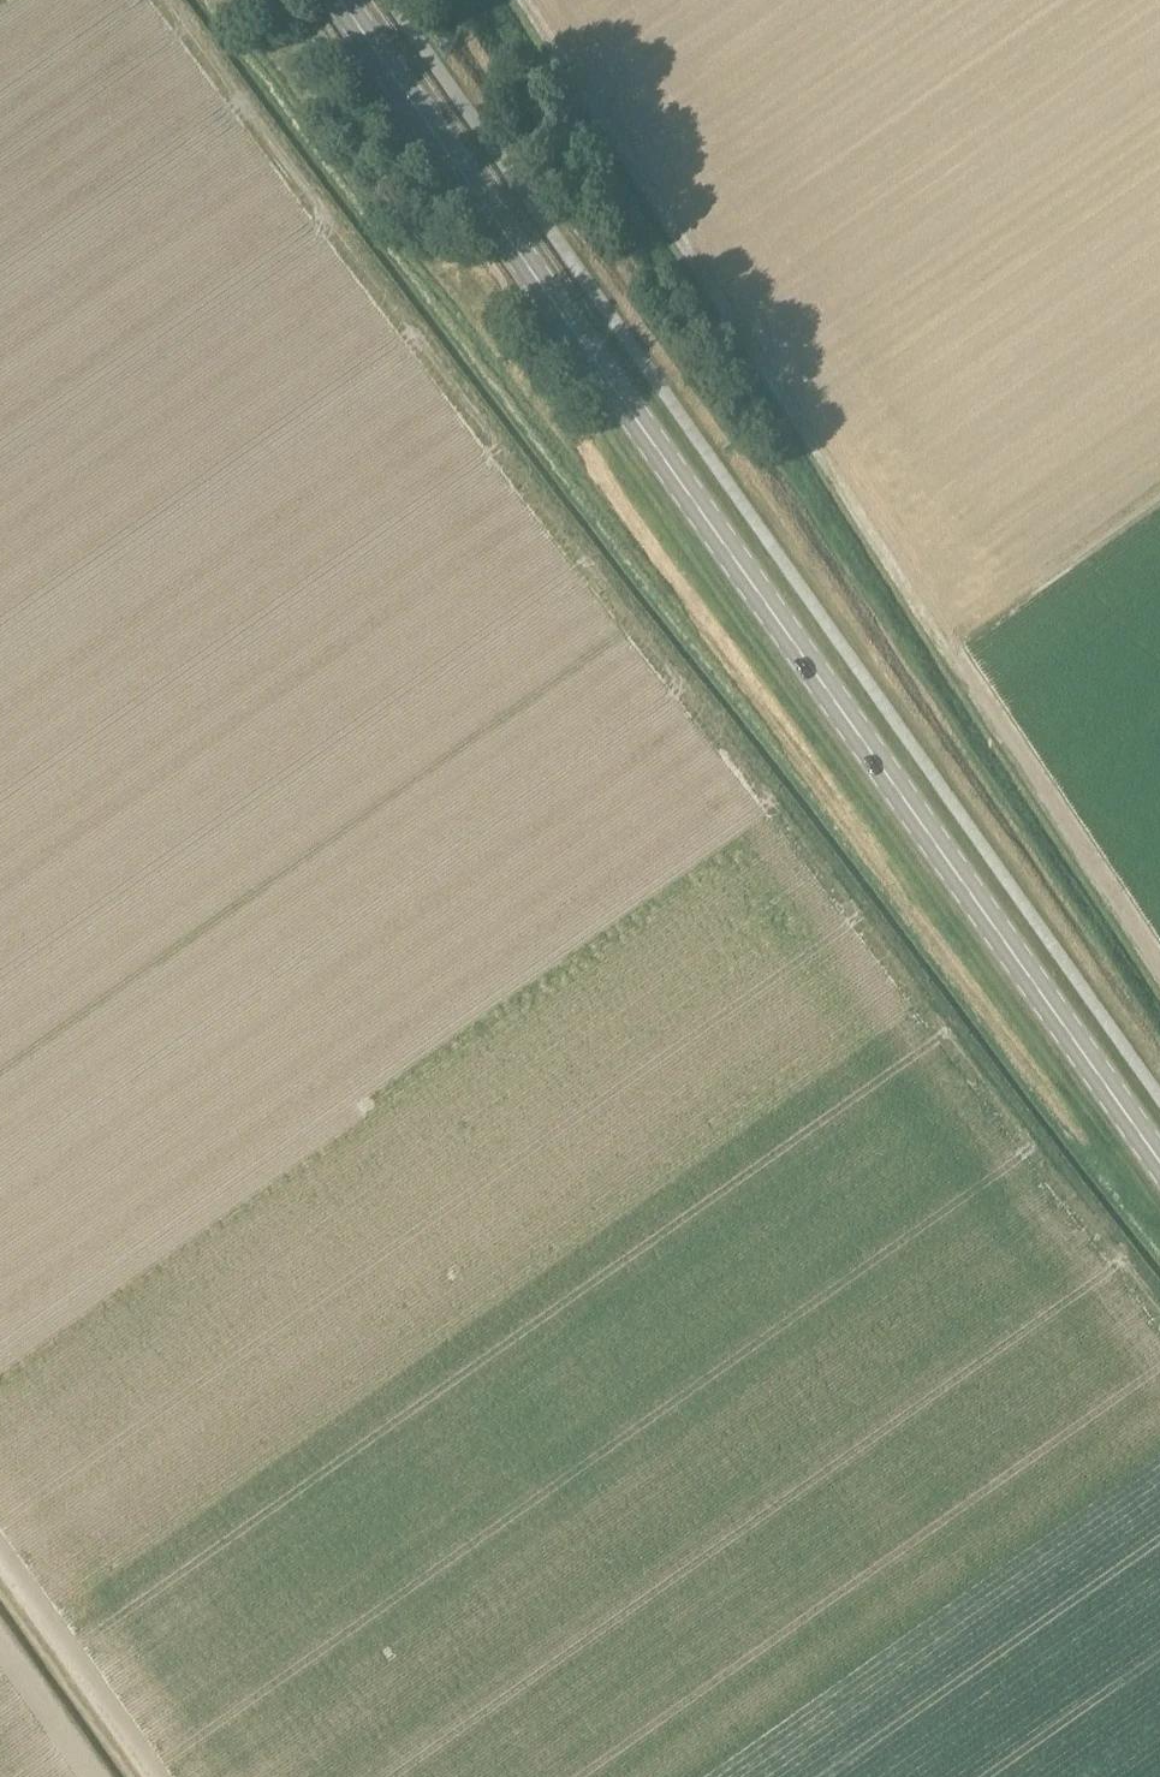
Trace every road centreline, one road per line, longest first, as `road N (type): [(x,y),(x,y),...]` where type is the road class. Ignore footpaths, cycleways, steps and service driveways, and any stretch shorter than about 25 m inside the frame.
road 1 (primary): [(340,0),(1159,1163)]

